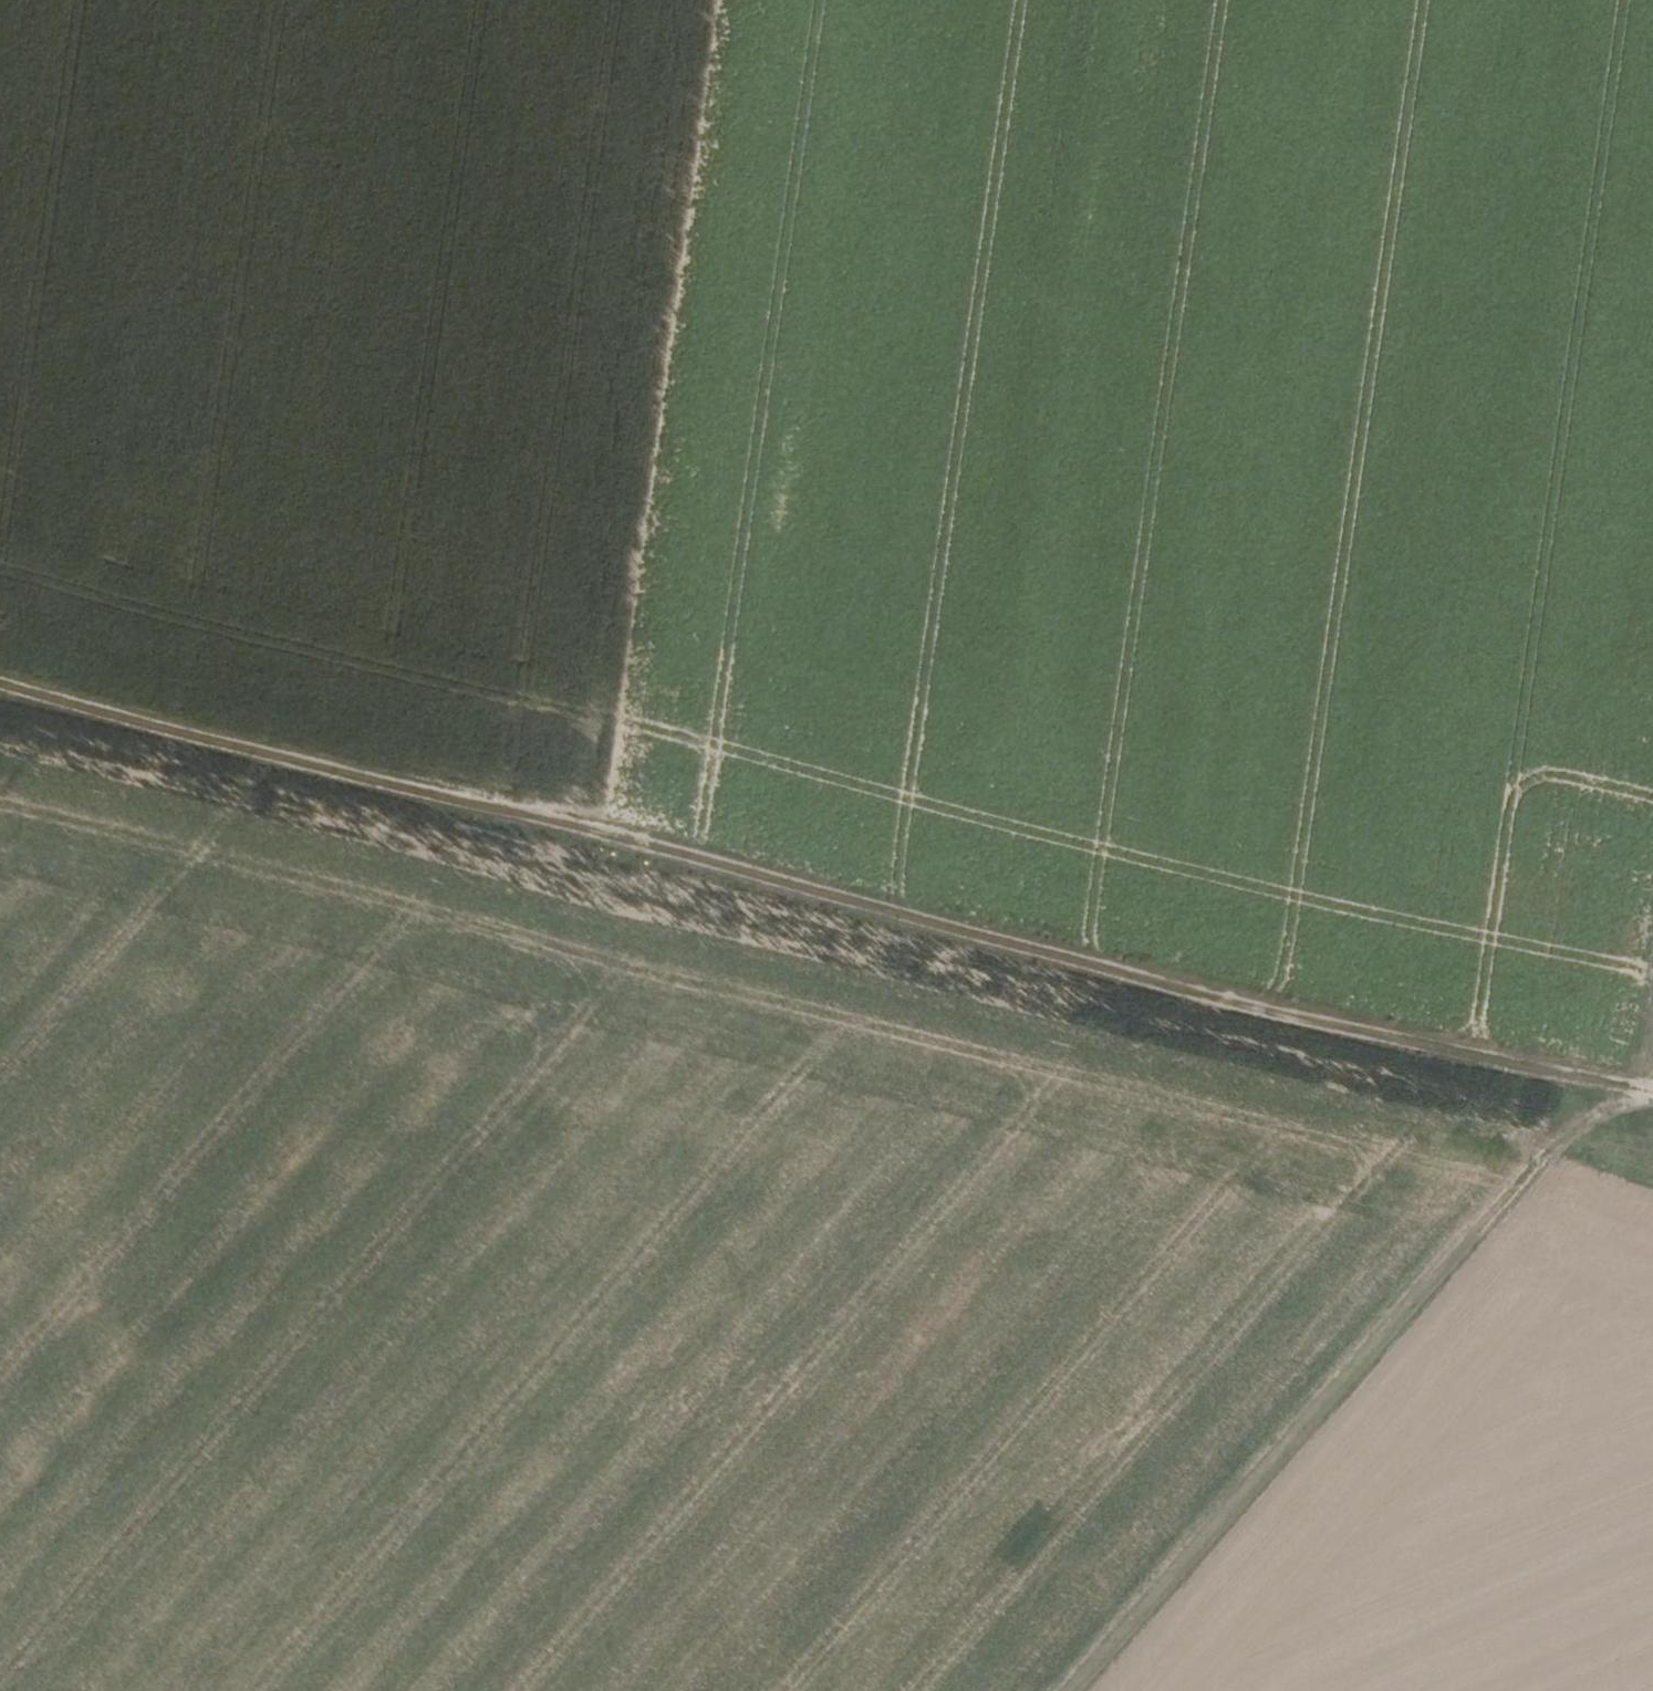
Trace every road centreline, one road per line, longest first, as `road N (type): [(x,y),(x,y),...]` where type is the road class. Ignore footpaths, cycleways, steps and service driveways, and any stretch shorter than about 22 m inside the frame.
road 1 (track): [(0,697),(1633,1101)]
road 2 (track): [(1633,1101),(1592,1114),(1532,1163),(1078,1690)]

